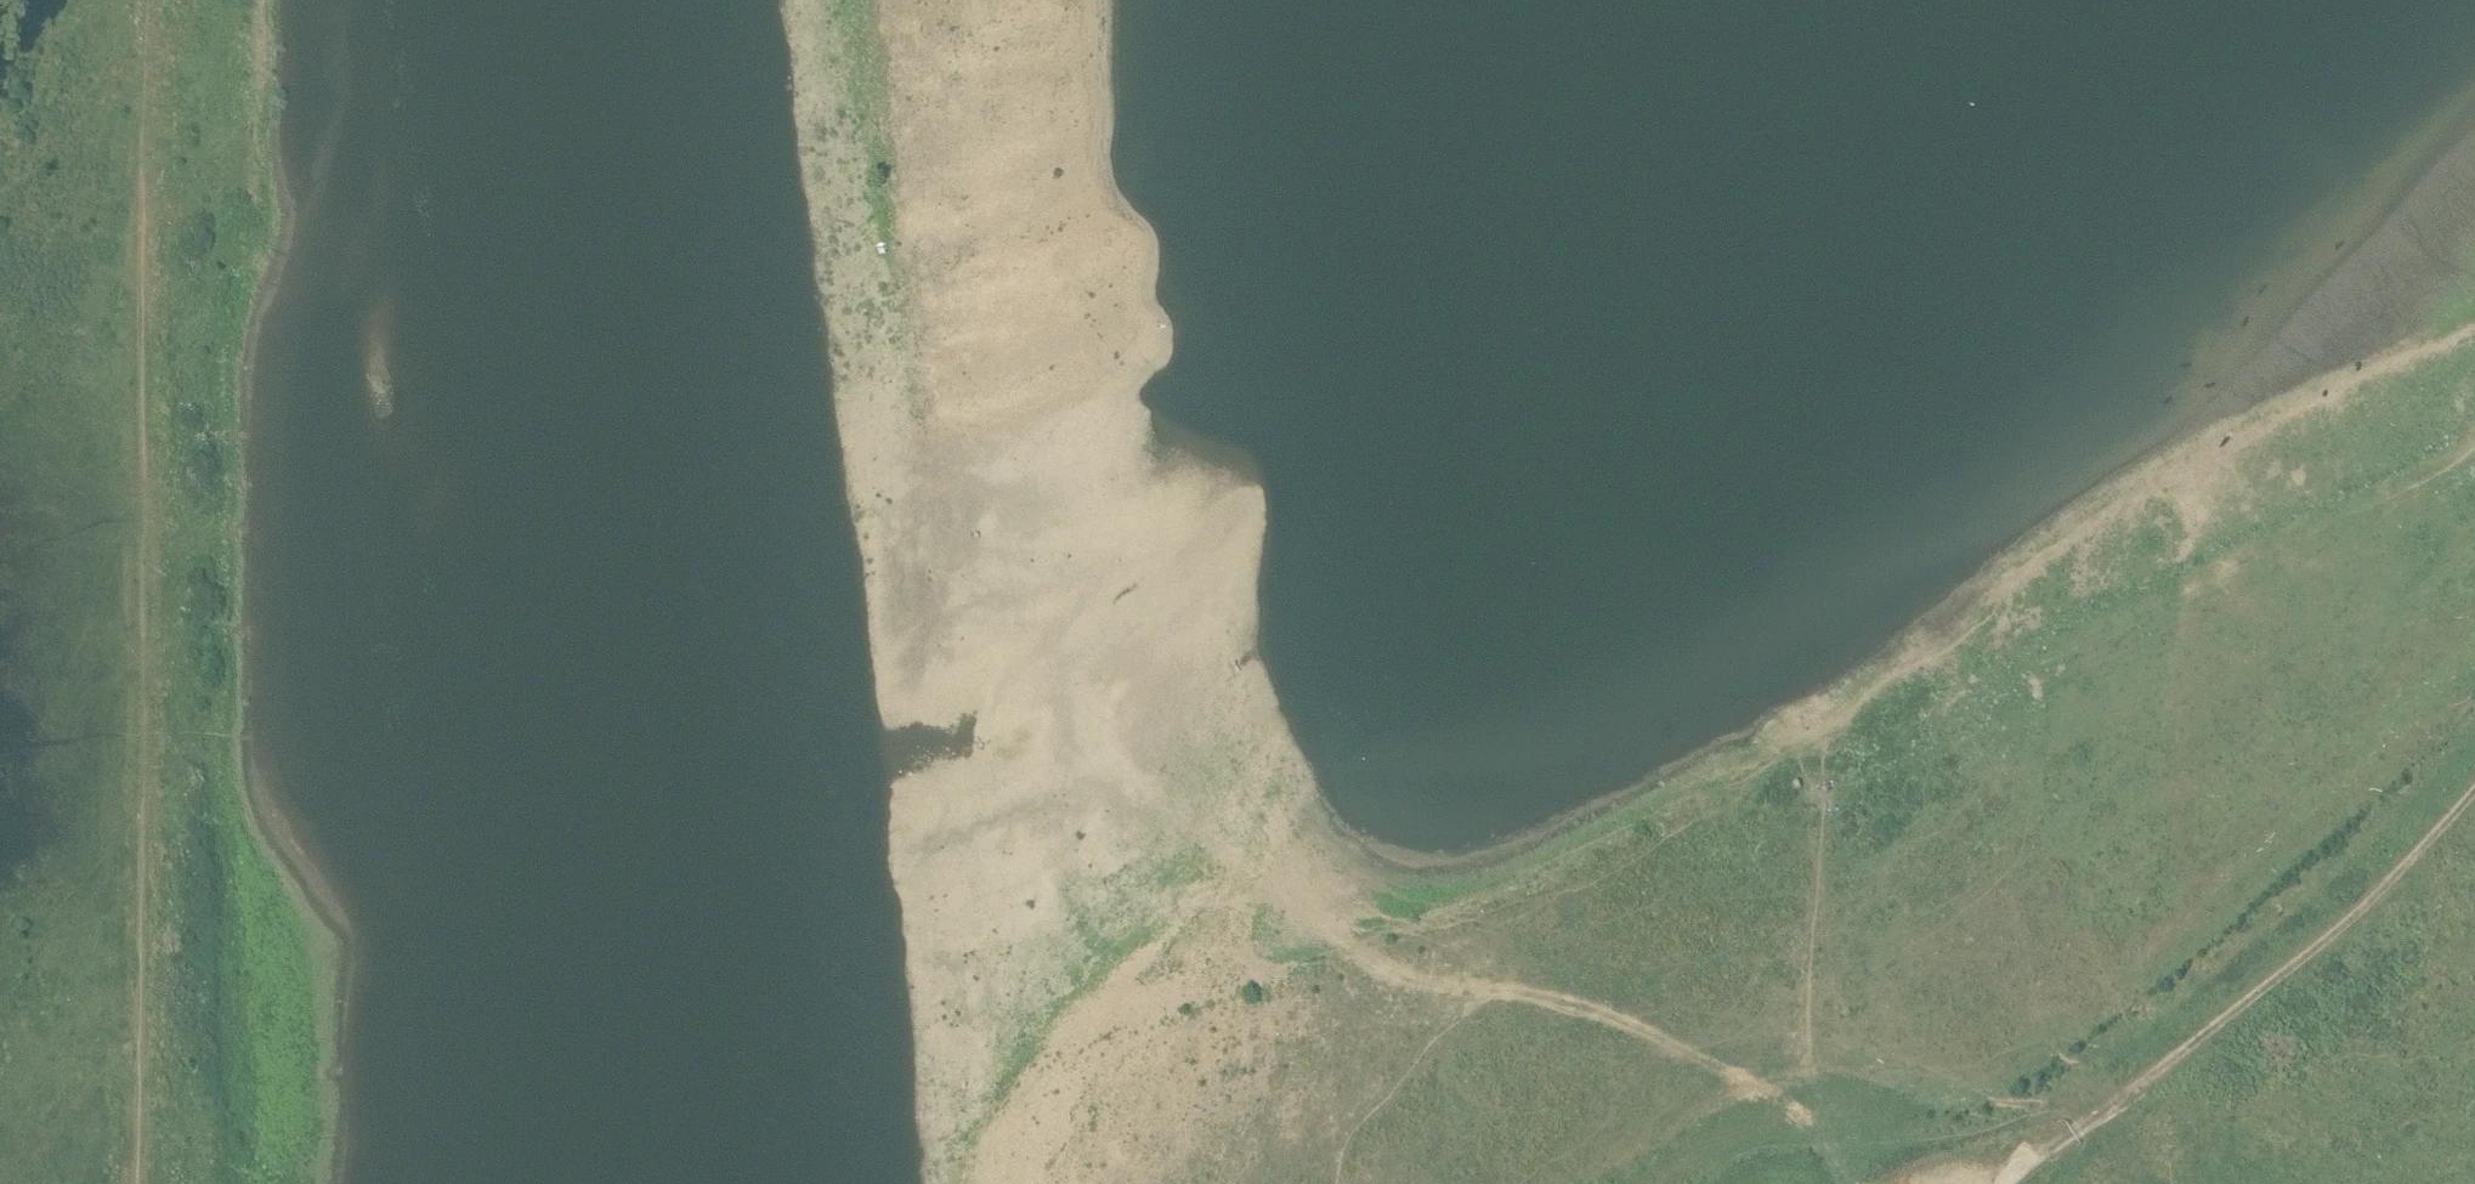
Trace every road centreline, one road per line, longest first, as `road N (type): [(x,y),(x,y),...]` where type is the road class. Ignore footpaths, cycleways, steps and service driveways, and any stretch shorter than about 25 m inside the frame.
road 1 (track): [(2111,1105),(2322,939),(2474,789)]
road 2 (track): [(2004,1183),(2111,1105)]

